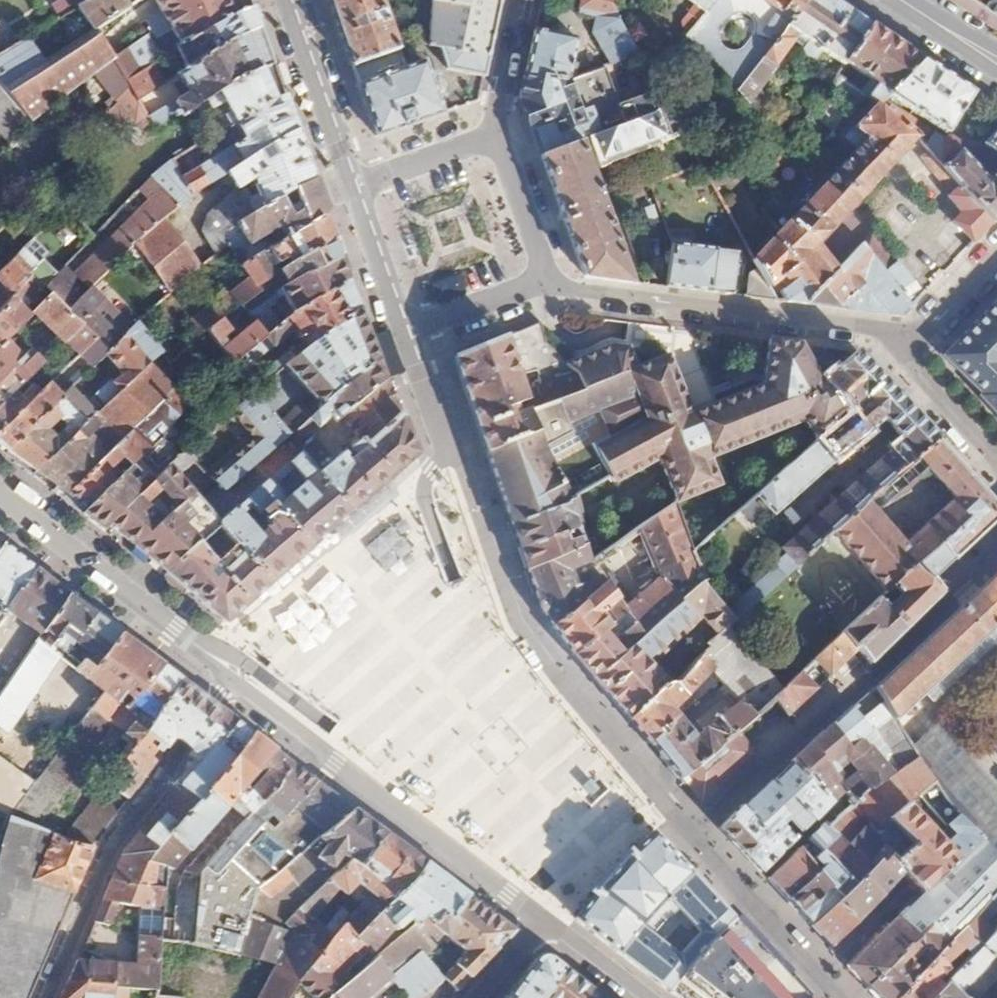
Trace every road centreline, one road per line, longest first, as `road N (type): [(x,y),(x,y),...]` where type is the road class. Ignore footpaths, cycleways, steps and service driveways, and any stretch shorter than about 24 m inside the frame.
road 1 (residential): [(996,257),(902,354),(860,335),(555,300)]
road 2 (residential): [(223,690),(520,913)]
road 3 (residential): [(223,690),(108,844),(42,997)]
road 4 (residential): [(349,180),(406,348),(555,300)]
road 5 (residential): [(284,0),(349,180)]
road 6 (residential): [(555,300),(497,130)]
road 7 (residential): [(137,614),(0,501)]
road 8 (residential): [(497,130),(349,180)]
road 9 (residential): [(497,130),(491,102),(513,0)]

